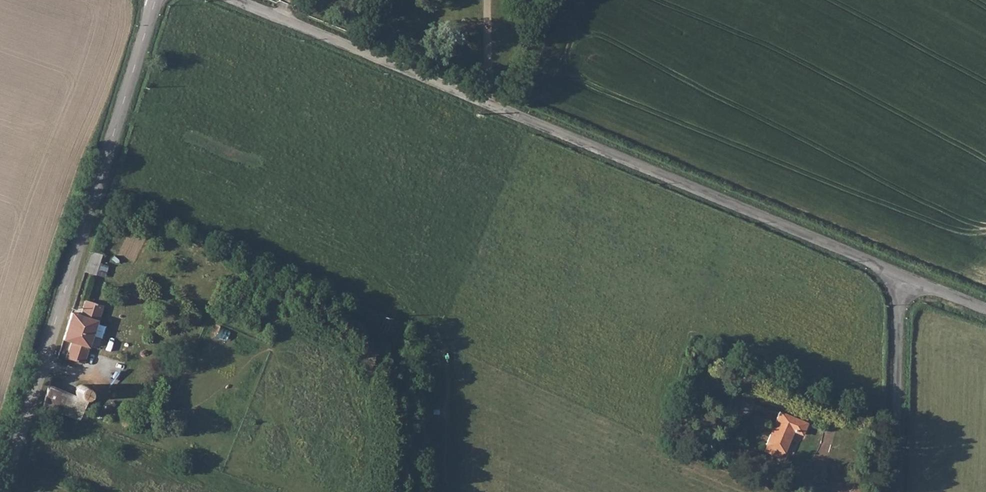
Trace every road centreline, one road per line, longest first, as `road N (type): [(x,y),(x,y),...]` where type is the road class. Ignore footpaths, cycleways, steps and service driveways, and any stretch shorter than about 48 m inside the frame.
road 1 (unclassified): [(225,0),(900,273)]
road 2 (tertiary): [(156,0),(2,491)]
road 3 (unclassified): [(896,491),(900,273)]

